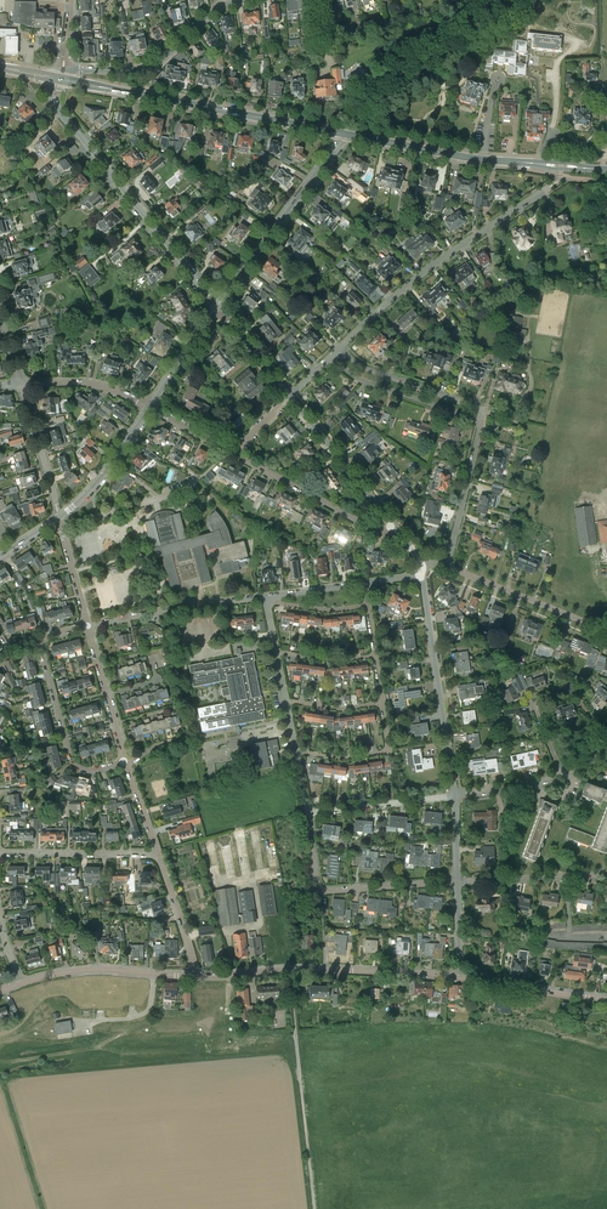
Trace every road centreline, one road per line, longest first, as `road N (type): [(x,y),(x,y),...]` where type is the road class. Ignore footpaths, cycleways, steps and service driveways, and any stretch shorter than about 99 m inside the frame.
road 1 (primary): [(344,134),(58,80)]
road 2 (tertiary): [(217,306),(58,112),(58,80)]
road 3 (residential): [(340,347),(404,284),(550,187)]
road 4 (residential): [(196,976),(308,969),(459,978)]
road 5 (track): [(290,970),(314,1208)]
road 6 (residential): [(455,797),(423,574)]
road 7 (tertiary): [(217,306),(344,134)]
road 8 (residential): [(457,882),(320,889),(309,814)]
road 9 (secondary): [(64,67),(149,67),(211,14),(246,0)]
road 10 (residential): [(393,525),(378,531),(231,452)]
road 11 (residential): [(125,761),(92,770),(75,764),(39,639)]
road 12 (residential): [(87,626),(265,597)]
road 13 (residential): [(22,983),(88,970),(196,976)]
road 14 (residential): [(447,567),(606,631)]
road 15 (residential): [(482,422),(366,382),(331,356)]
road 16 (residential): [(393,525),(290,397)]
road 17 (residential): [(160,856),(0,853)]
road 18 (residential): [(484,411),(370,371),(340,347)]
road 19 (residential): [(606,874),(457,882)]
road 20 (residential): [(447,567),(482,422)]
road 21 (residential): [(459,978),(606,1000)]
road 22 (residential): [(309,814),(455,797)]
road 23 (tertiary): [(59,516),(109,468),(150,407)]
road 24 (primary): [(484,160),(344,134)]
road 25 (residential): [(295,751),(342,758),(384,752),(382,703)]
road 26 (residential): [(22,385),(96,385),(150,407)]
road 27 (residential): [(22,385),(56,506)]
road 28 (residential): [(196,976),(160,856)]
road 29 (primary): [(606,169),(484,160)]
road 30 (tertiary): [(150,407),(217,306)]

